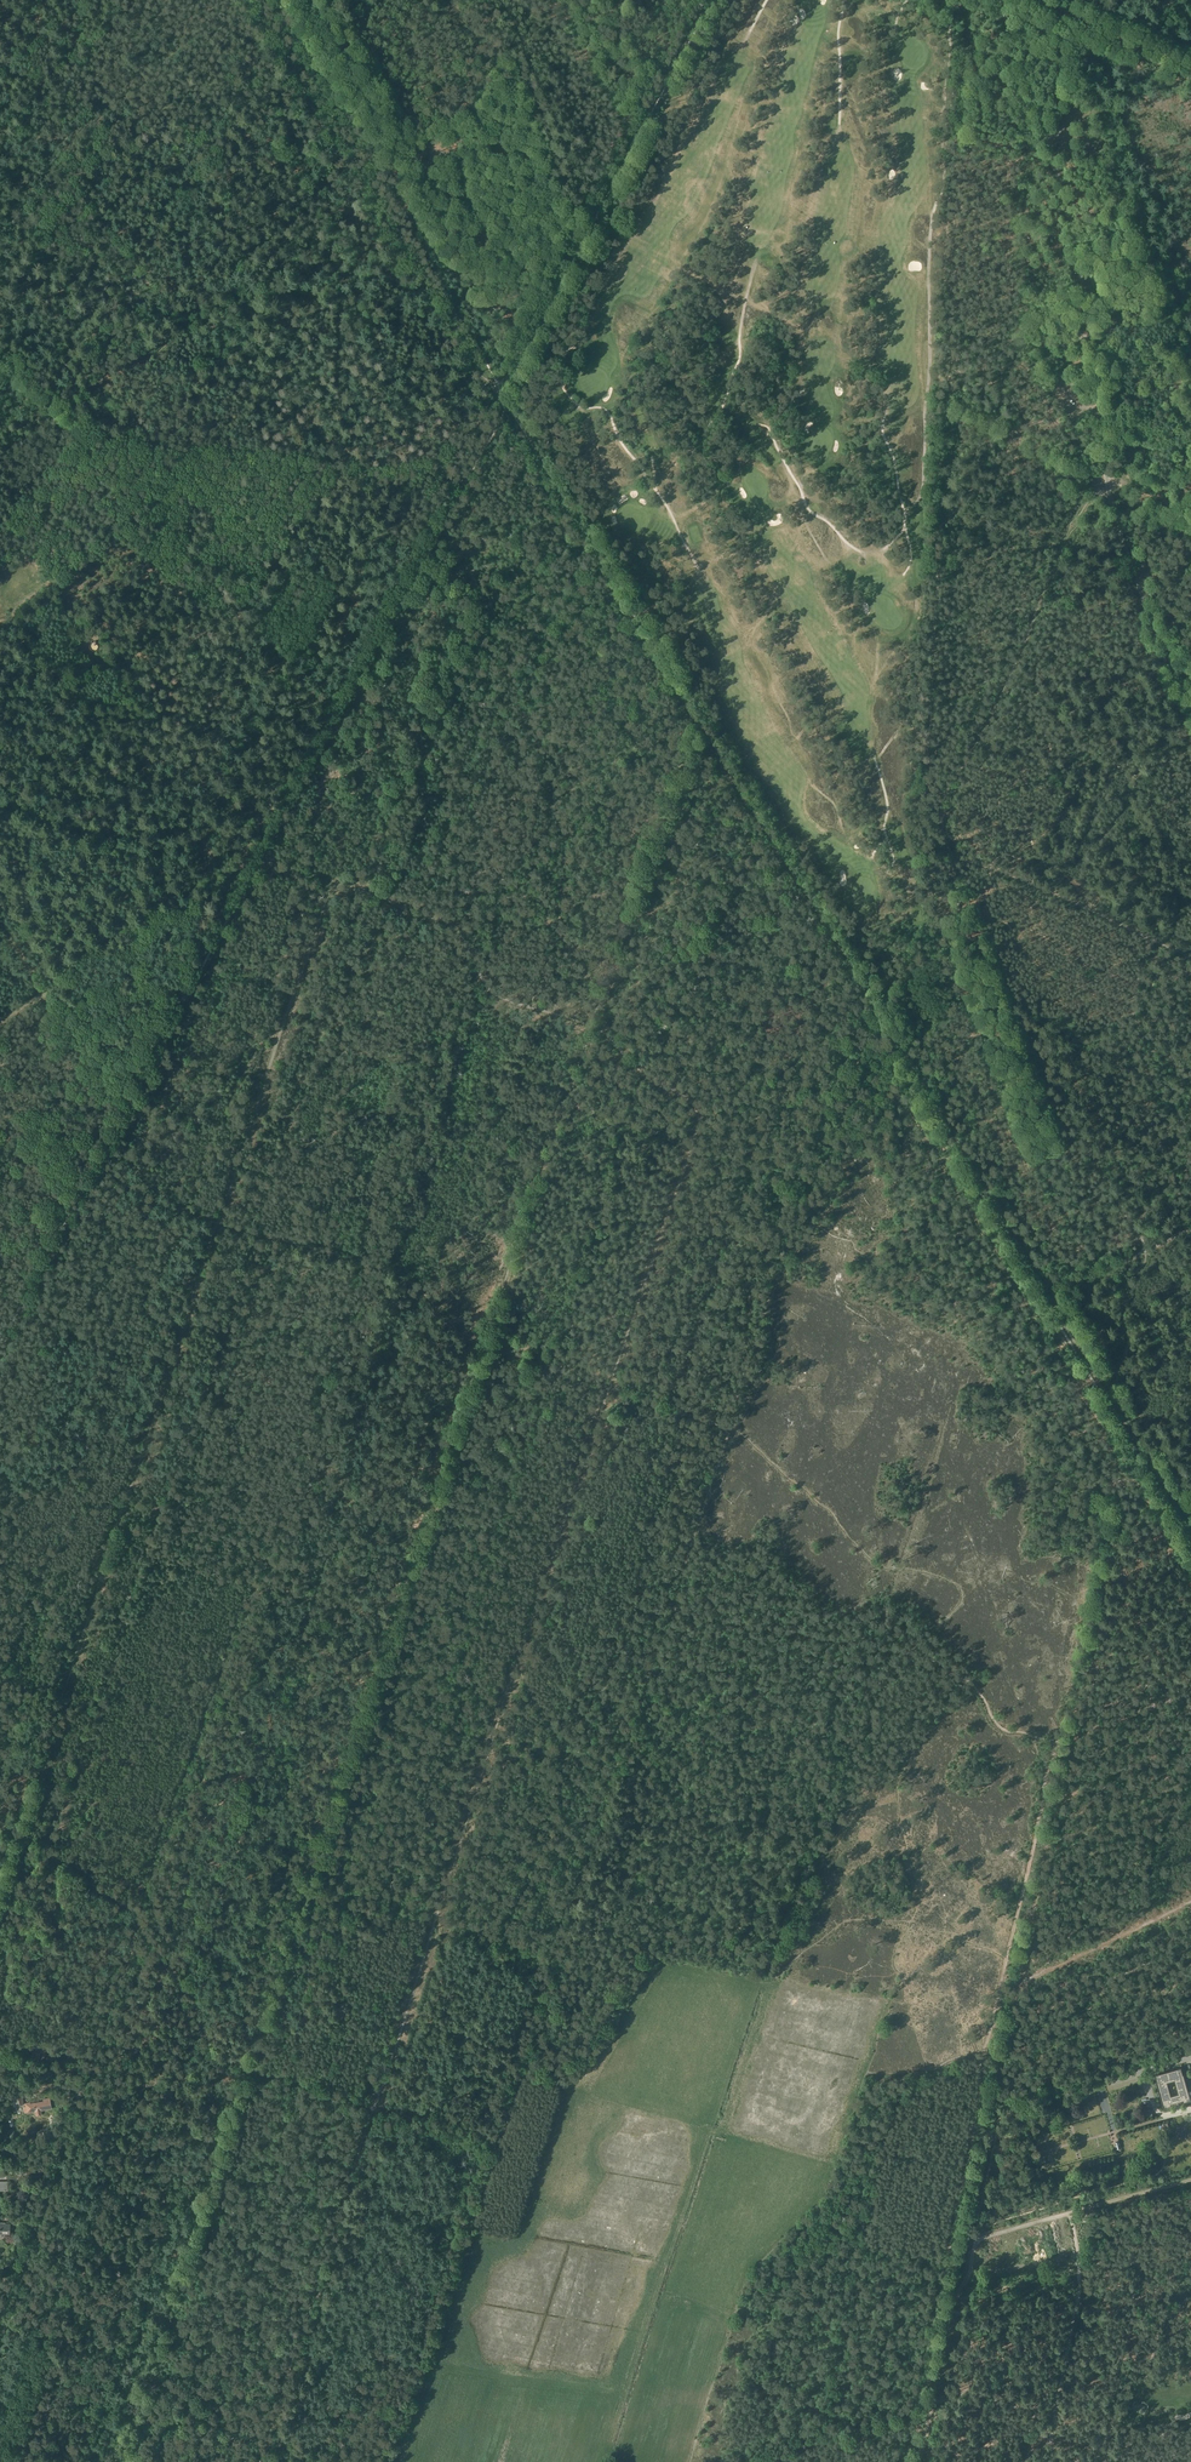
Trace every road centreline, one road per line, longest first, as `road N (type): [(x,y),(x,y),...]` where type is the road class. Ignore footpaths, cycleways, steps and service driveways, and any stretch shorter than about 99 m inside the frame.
road 1 (track): [(706,732),(621,936),(203,2247),(138,2422)]
road 2 (track): [(254,861),(333,877),(450,925),(470,946),(488,989),(597,1028),(626,1060),(693,1104),(698,1119),(562,1515),(372,2116)]
road 3 (track): [(23,1818),(333,877)]
road 4 (unclassified): [(1002,0),(1069,217),(1097,356),(1113,509),(1190,698)]
road 5 (track): [(992,2087),(1005,2084),(1110,1546),(1179,1516)]
road 6 (track): [(22,2275),(135,1916),(18,1833)]
road 7 (track): [(0,356),(68,406),(174,587),(264,633),(334,716)]
road 8 (track): [(0,449),(155,354),(173,320),(205,290),(259,282),(292,238),(372,184)]
road 9 (track): [(940,807),(999,695),(1062,539),(1107,477),(1190,426)]
road 10 (track): [(78,423),(109,439),(400,477),(443,460),(480,420),(492,392)]
road 11 (track): [(951,854),(955,896),(1043,1147),(1041,1165),(1097,1274)]
road 12 (track): [(492,392),(706,0)]
road 13 (track): [(372,2116),(257,2461)]
road 14 (track): [(342,473),(234,612),(171,648),(94,720)]
road 15 (track): [(312,81),(253,129),(129,142),(0,218)]
road 16 (track): [(708,2131),(605,2461)]
road 17 (track): [(33,39),(40,67),(36,132),(95,203),(172,323)]
road 18 (track): [(598,214),(583,200),(505,0)]
road 19 (unclassified): [(1190,79),(1027,0)]
road 20 (track): [(1190,1897),(1051,1966),(1027,1966)]
road 21 (track): [(135,523),(0,614)]
road 22 (track): [(1058,1309),(1074,1287),(1190,1229)]
road 23 (track): [(114,1129),(93,1070),(42,994)]
road 24 (track): [(0,614),(5,633),(90,704),(94,720)]

